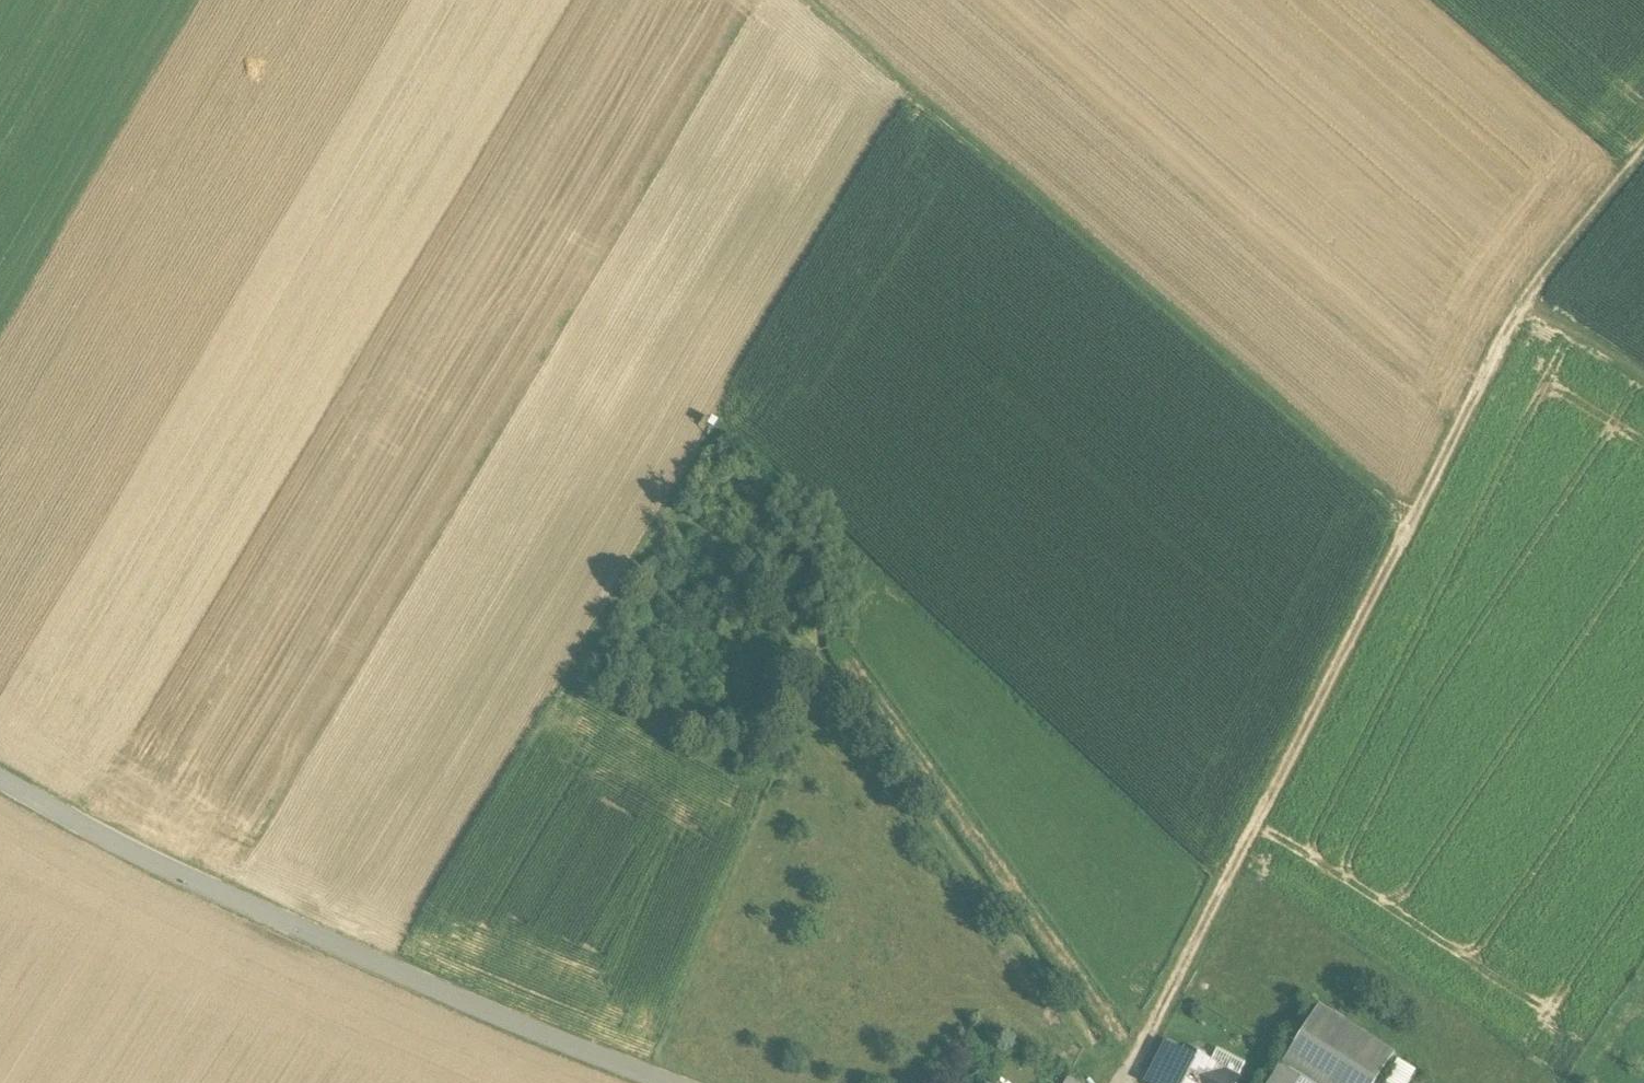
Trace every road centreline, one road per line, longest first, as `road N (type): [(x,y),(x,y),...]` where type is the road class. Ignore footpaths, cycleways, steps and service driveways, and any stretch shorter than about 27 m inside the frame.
road 1 (track): [(1413,516),(805,0)]
road 2 (track): [(1170,993),(1524,304)]
road 3 (unclassified): [(0,780),(146,860),(464,1001)]
road 4 (track): [(842,649),(1138,1054)]
road 5 (unclassified): [(675,1082),(464,1001)]
road 6 (track): [(1524,304),(1643,162)]
road 7 (track): [(1643,380),(1524,304)]

